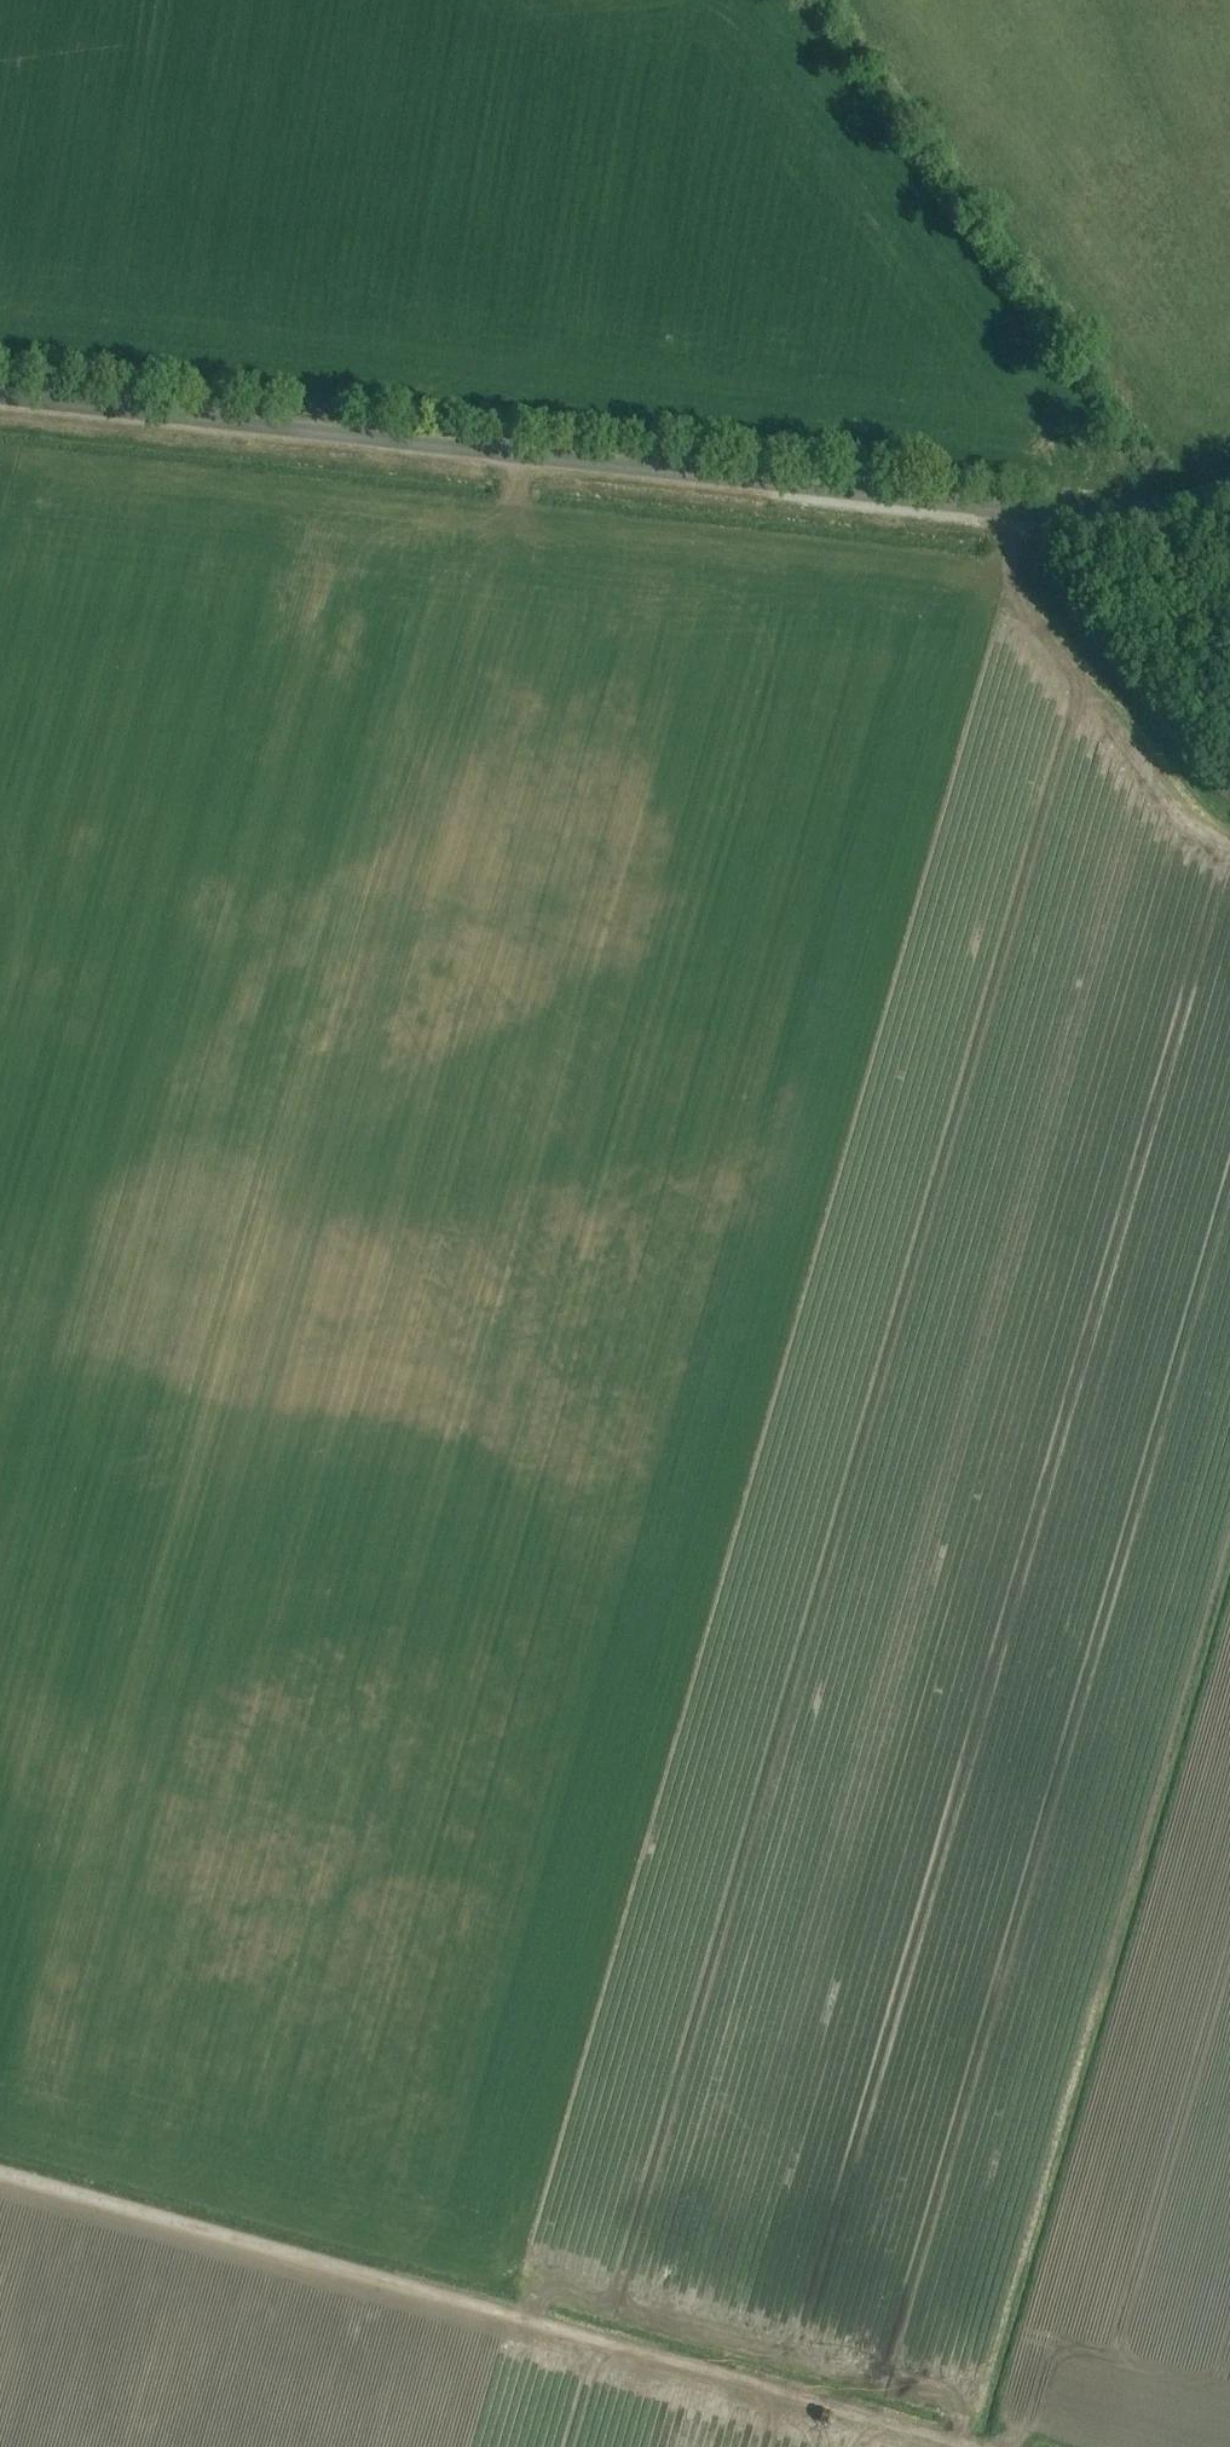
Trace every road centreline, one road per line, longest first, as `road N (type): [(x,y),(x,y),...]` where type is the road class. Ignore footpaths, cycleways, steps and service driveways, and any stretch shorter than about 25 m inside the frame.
road 1 (unclassified): [(0,397),(1017,513),(1173,507),(1229,489)]
road 2 (track): [(0,2173),(988,2446)]
road 3 (track): [(1017,513),(1038,557),(1229,798)]

